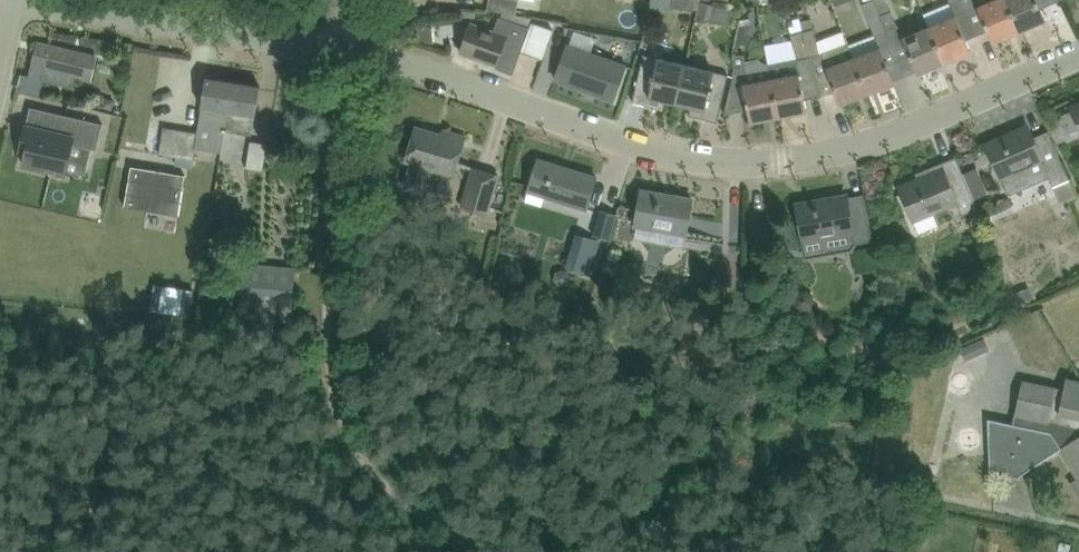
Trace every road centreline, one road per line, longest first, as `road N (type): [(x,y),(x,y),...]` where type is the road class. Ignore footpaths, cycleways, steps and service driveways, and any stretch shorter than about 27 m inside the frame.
road 1 (residential): [(1078,55),(857,144),(744,159),(627,141),(424,69),(335,49)]
road 2 (track): [(335,49),(350,90),(329,333),(340,419),(369,463),(468,551)]
road 3 (residential): [(335,49),(33,0)]

